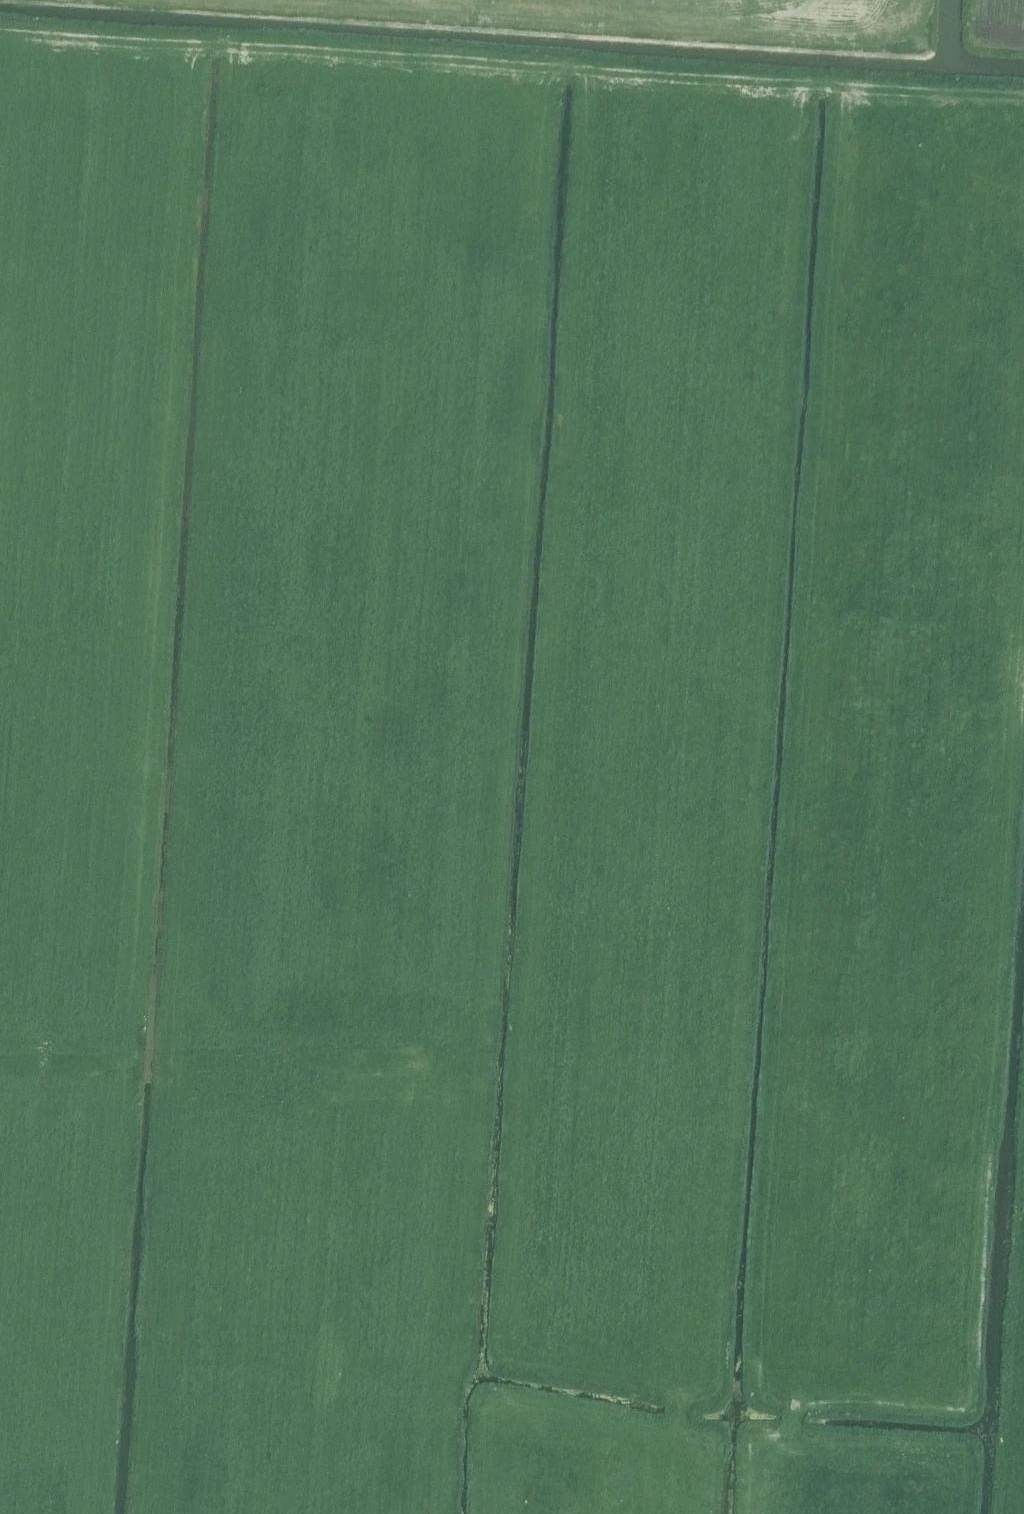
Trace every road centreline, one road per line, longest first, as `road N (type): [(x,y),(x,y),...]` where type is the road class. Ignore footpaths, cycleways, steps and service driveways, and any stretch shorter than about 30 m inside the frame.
road 1 (track): [(796,1439),(815,1142)]
road 2 (track): [(474,1418),(726,1438)]
road 3 (track): [(784,1513),(796,1439),(726,1438)]
road 4 (track): [(682,1513),(684,1384)]

